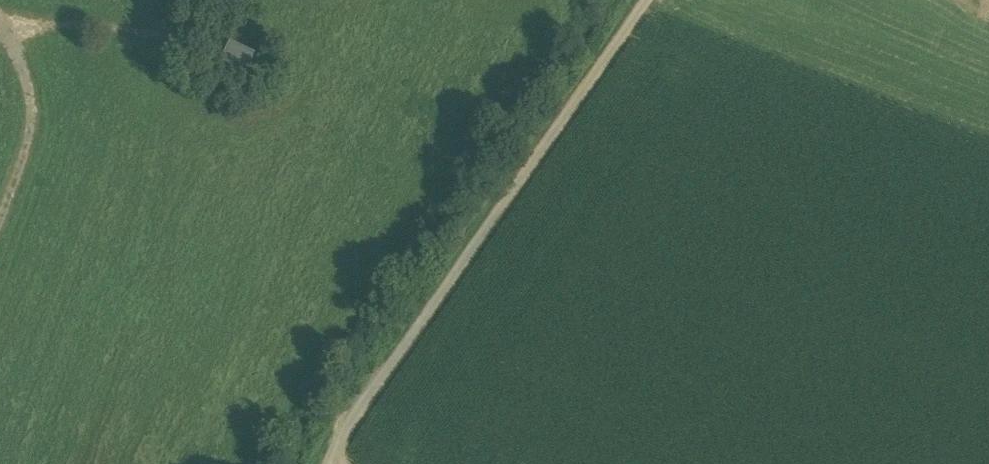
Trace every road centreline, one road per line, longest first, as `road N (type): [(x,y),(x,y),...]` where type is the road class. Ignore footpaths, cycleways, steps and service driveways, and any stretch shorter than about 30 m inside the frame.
road 1 (track): [(649,0),(331,463)]

